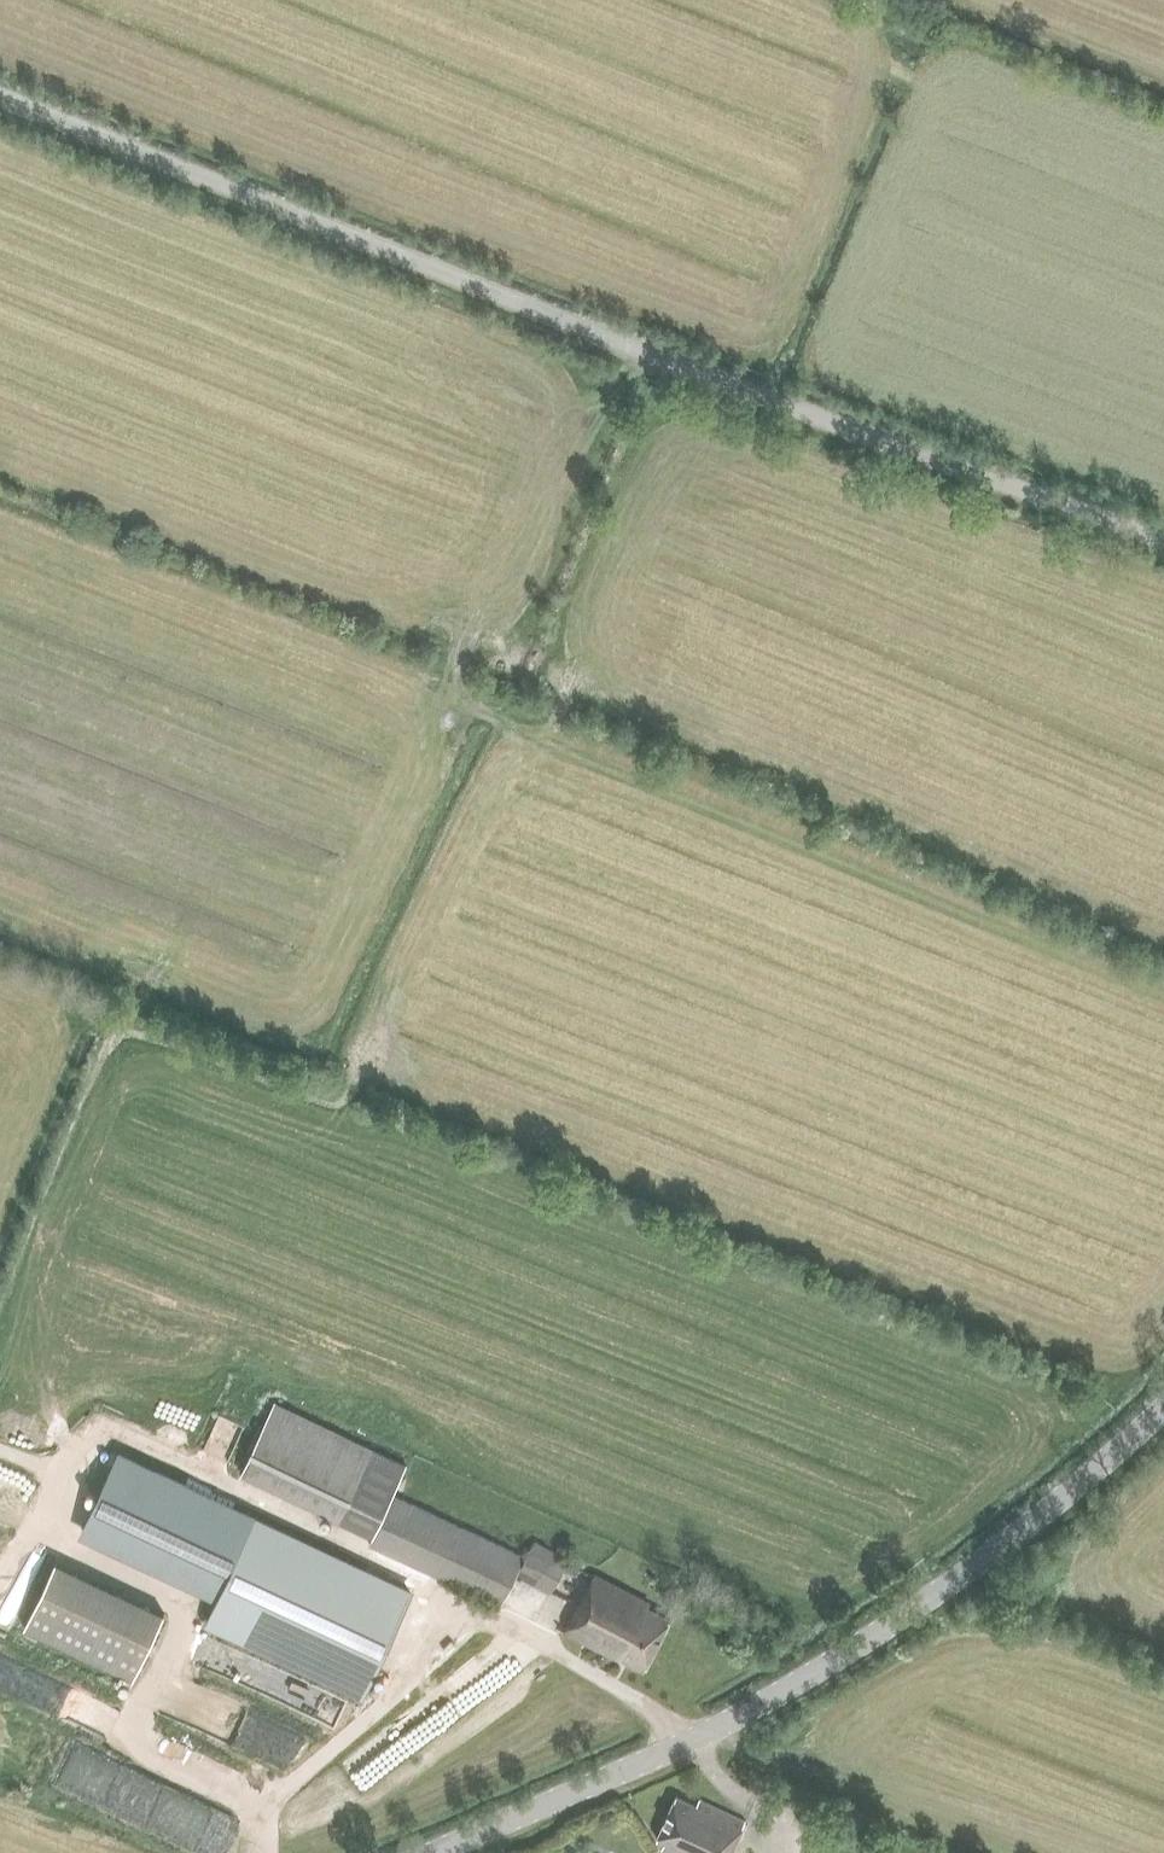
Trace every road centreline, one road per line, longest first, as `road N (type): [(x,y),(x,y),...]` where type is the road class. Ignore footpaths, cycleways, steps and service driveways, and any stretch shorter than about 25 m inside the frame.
road 1 (unclassified): [(1163,533),(593,330),(0,97)]
road 2 (tertiary): [(434,1852),(678,1747),(894,1625),(1059,1502),(1163,1405)]

